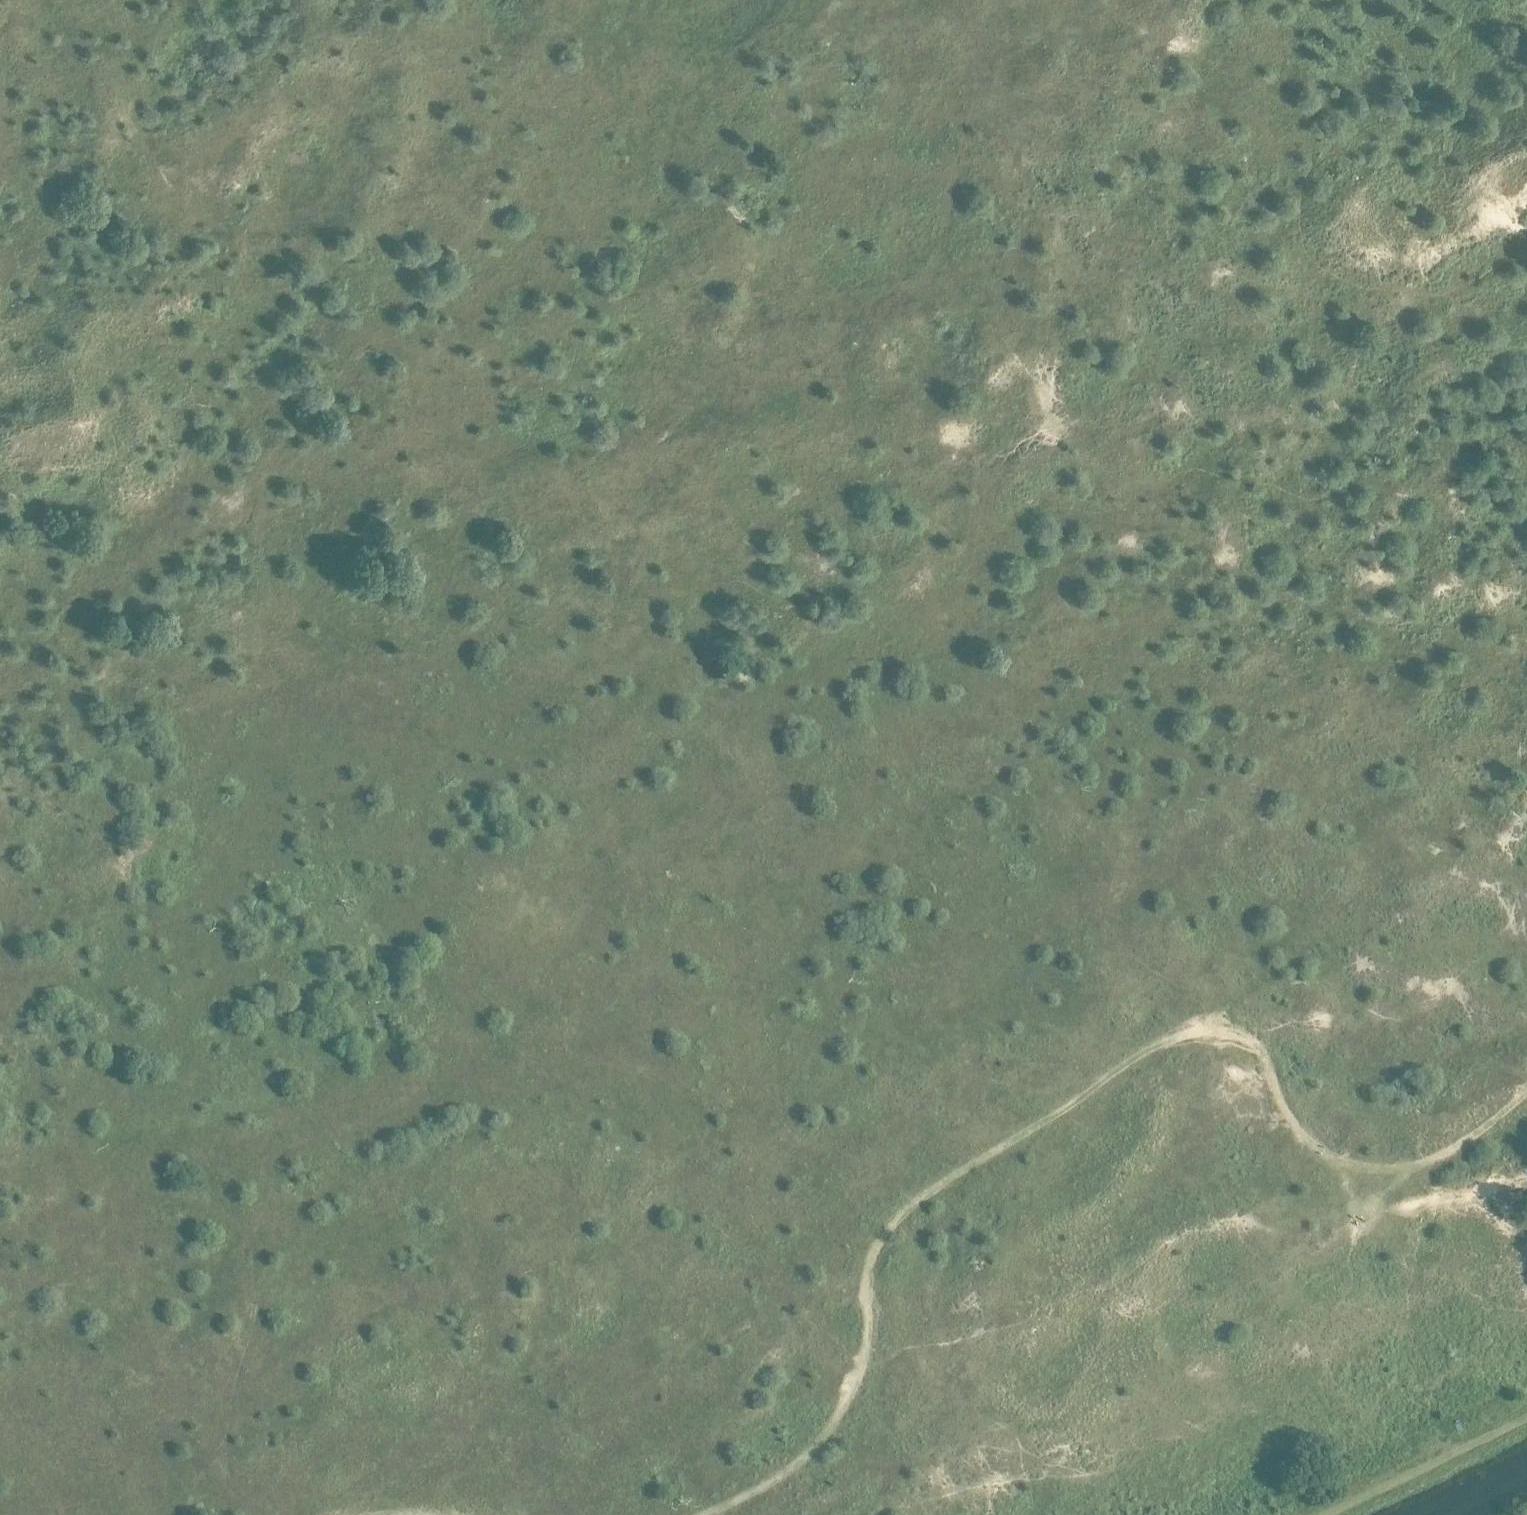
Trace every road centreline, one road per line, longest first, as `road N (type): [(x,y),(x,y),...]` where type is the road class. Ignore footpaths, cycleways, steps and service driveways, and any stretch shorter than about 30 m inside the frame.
road 1 (track): [(705,1514),(781,1480),(820,1447),(865,1353),(866,1279),(875,1244),(897,1215),(1129,1059),(1185,1030),(1226,1028),(1257,1039),(1288,1113),(1321,1151),(1359,1166),(1408,1162),(1476,1134),(1526,1093)]
road 2 (track): [(1317,1514),(1526,1414)]

